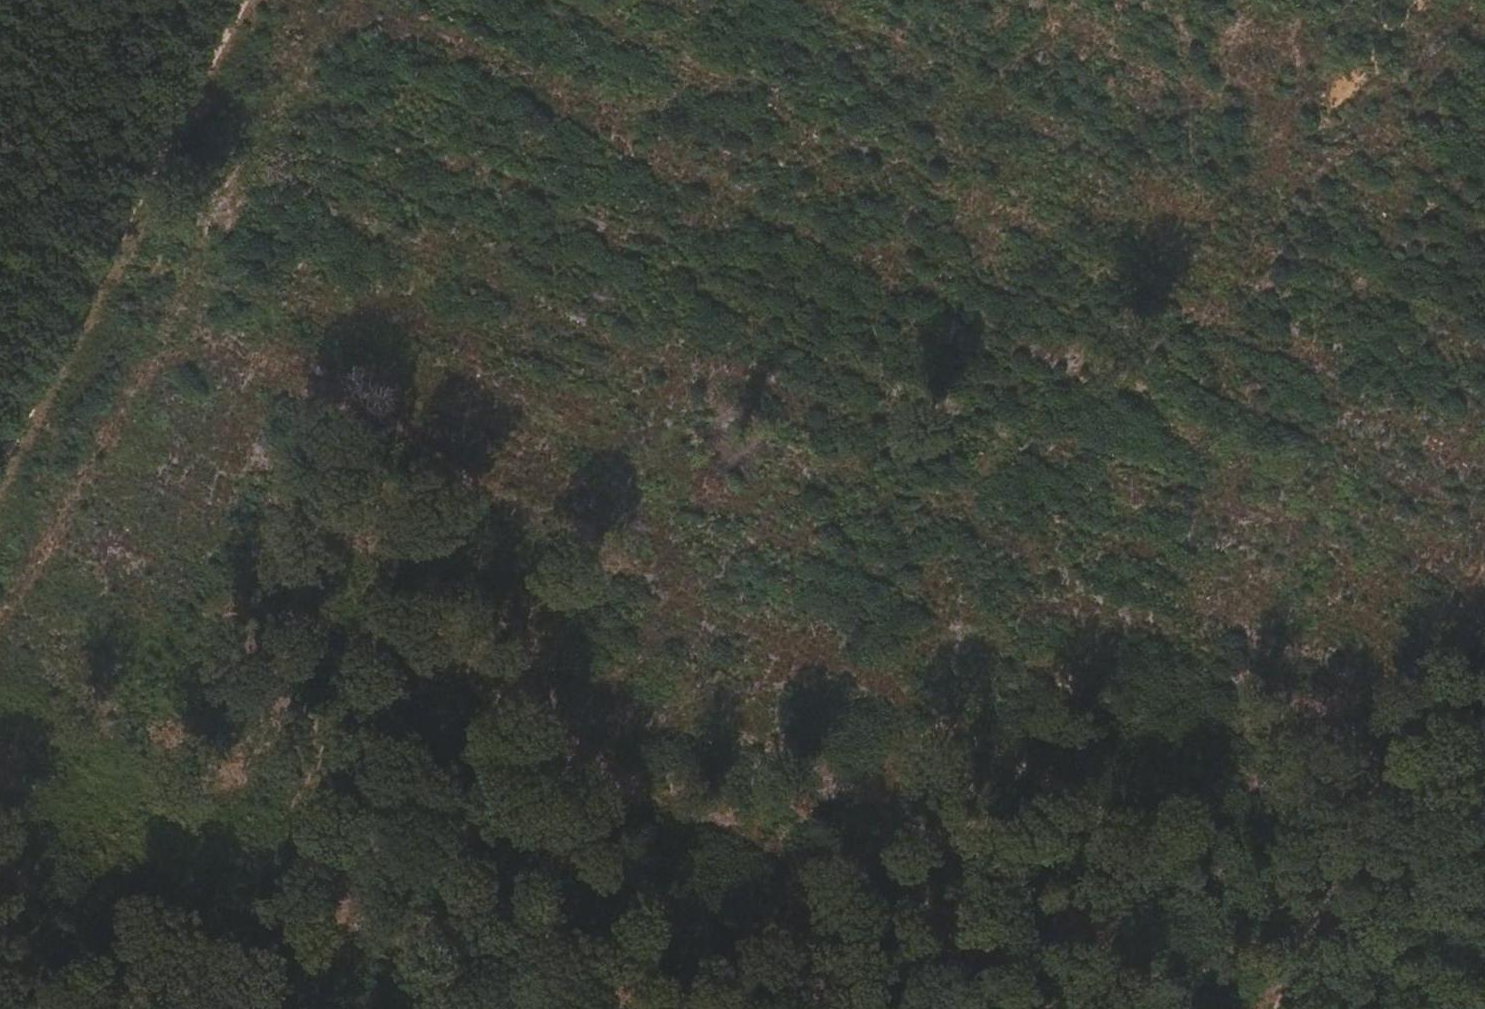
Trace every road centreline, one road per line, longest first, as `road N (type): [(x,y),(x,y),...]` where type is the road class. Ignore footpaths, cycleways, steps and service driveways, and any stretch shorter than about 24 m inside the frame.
road 1 (track): [(261,0),(0,496)]

